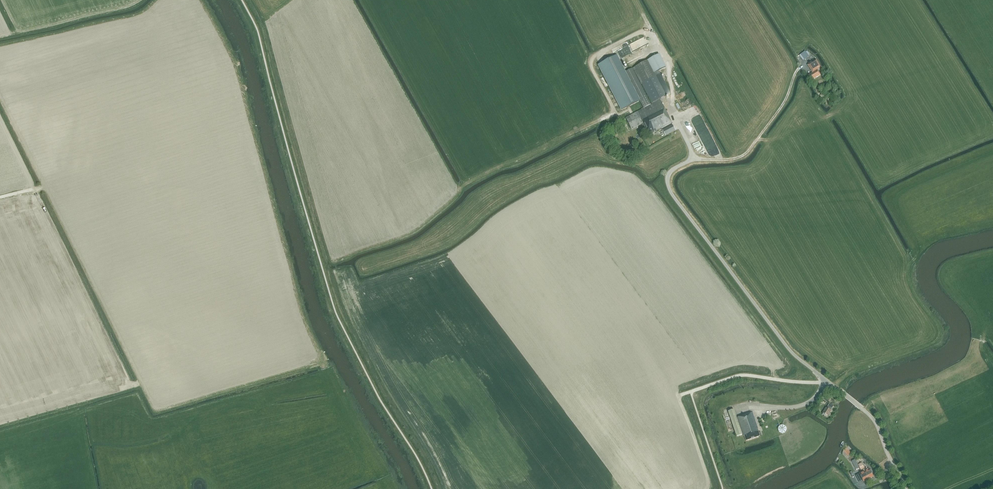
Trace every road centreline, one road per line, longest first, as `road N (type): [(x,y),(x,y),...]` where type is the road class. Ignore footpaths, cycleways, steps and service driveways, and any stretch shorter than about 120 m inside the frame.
road 1 (unclassified): [(828,382),(789,350),(674,197),(668,177),(693,159)]
road 2 (unclassified): [(681,395),(743,375),(828,382)]
road 3 (unclassified): [(906,488),(876,423),(828,382)]

